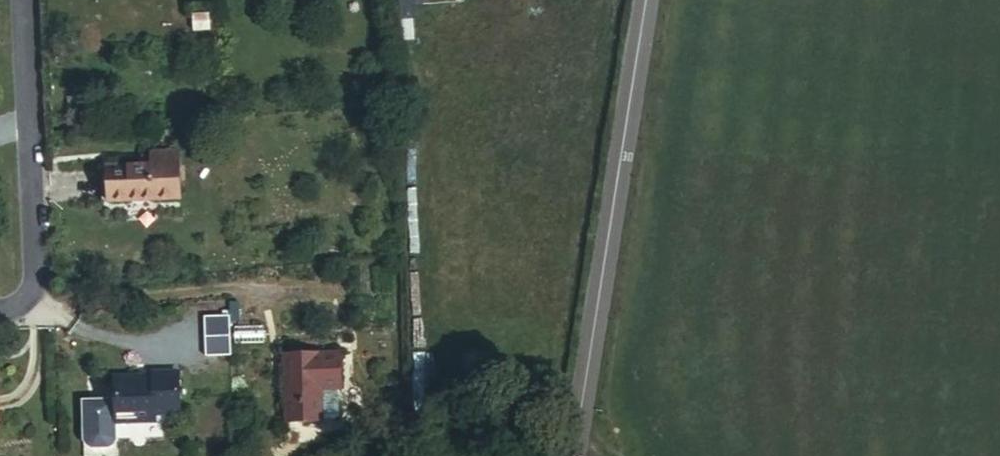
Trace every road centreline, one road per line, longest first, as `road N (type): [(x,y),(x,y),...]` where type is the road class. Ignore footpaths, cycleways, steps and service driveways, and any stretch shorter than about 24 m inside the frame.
road 1 (secondary): [(558,455),(645,0)]
road 2 (residential): [(25,0),(40,270),(22,302),(0,305)]

